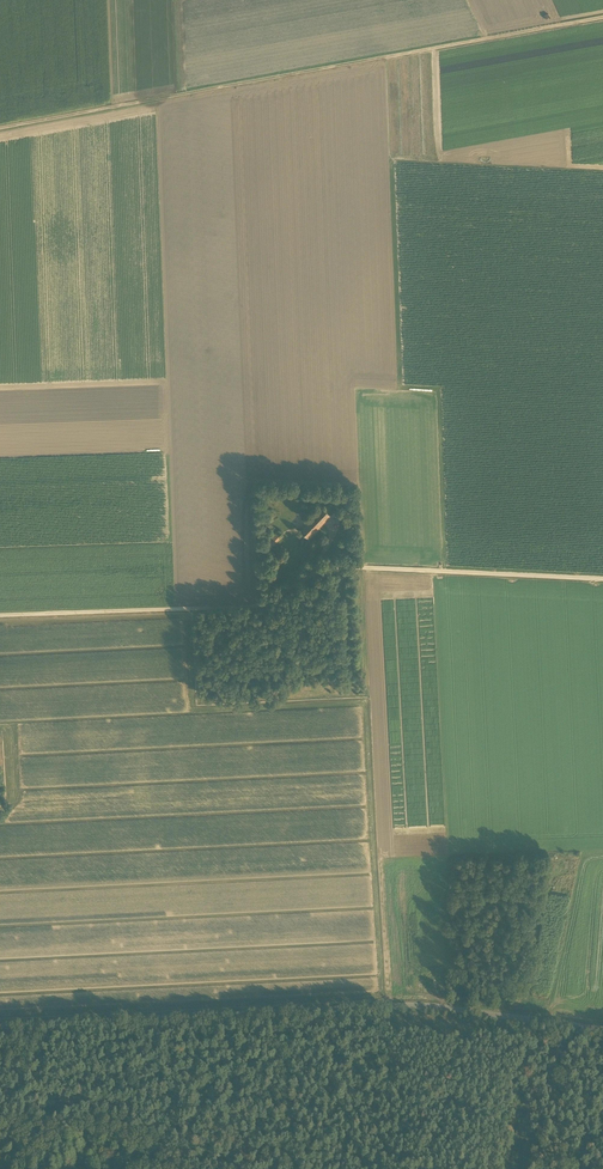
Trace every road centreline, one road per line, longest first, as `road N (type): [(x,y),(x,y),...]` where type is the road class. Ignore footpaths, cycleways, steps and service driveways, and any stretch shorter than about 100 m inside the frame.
road 1 (track): [(0,616),(252,606),(318,568),(602,579)]
road 2 (track): [(0,129),(602,17)]
road 3 (unclassified): [(0,1026),(394,1008),(602,1029)]

